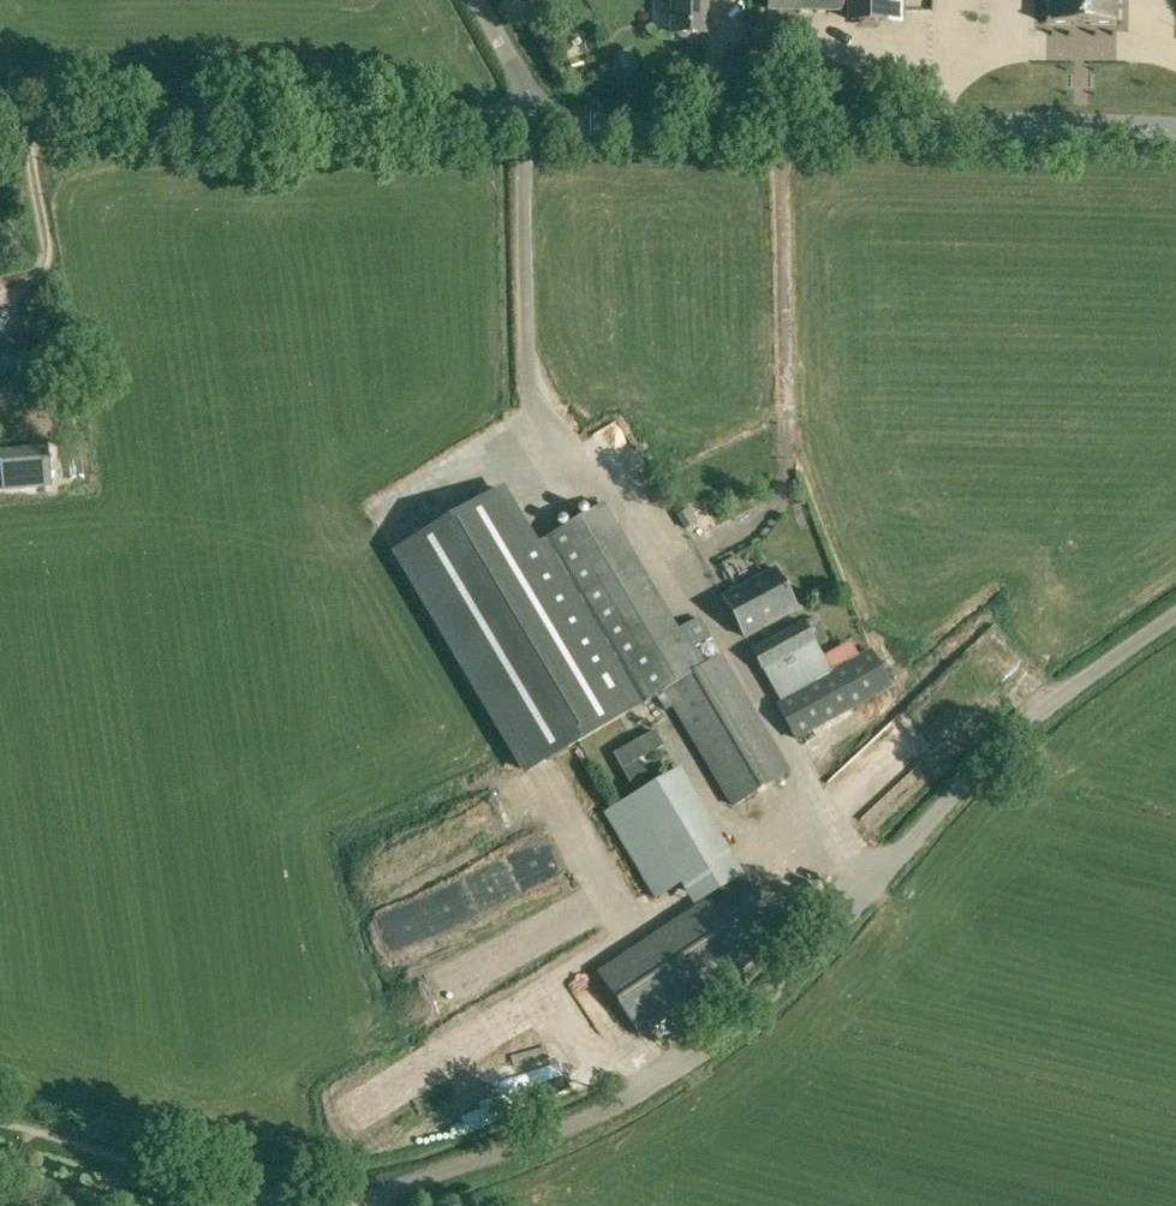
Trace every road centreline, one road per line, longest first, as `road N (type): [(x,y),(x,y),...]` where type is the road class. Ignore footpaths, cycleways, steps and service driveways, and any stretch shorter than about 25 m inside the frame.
road 1 (unclassified): [(370,1205),(379,1195),(637,1097),(727,1037),(1014,736),(1175,620)]
road 2 (tertiary): [(1175,131),(547,123)]
road 3 (tertiary): [(547,123),(0,126)]
road 4 (unclassified): [(547,123),(478,0)]

